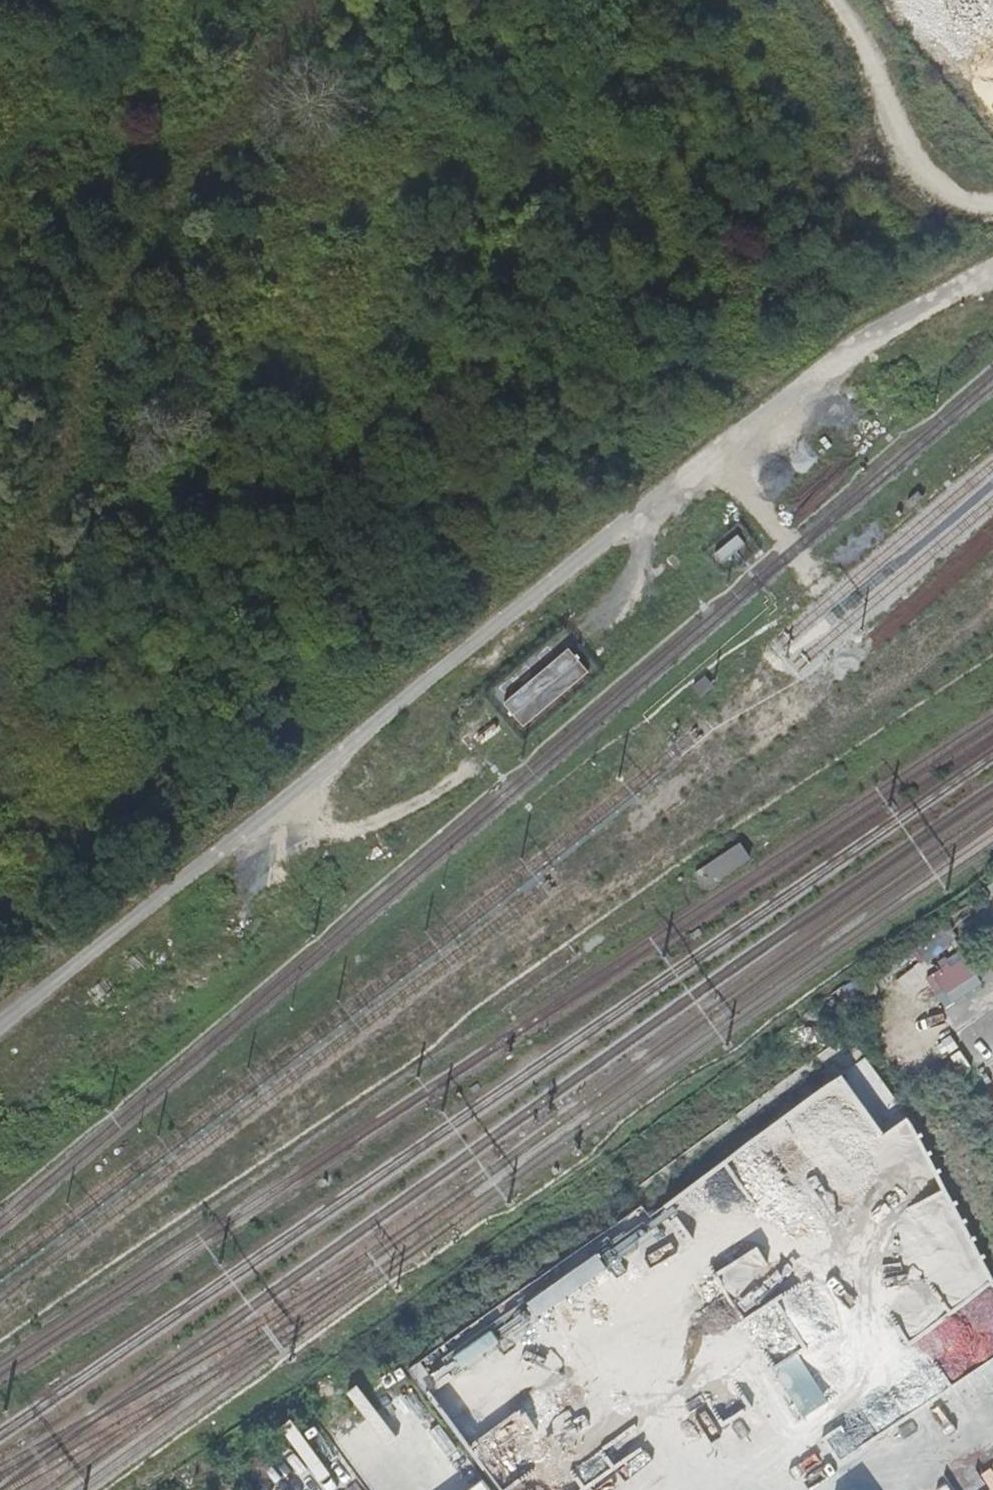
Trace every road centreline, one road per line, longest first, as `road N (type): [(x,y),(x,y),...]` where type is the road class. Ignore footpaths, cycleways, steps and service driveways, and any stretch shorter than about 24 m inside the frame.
road 1 (track): [(992,210),(953,200),(906,142),(880,49),(847,0)]

